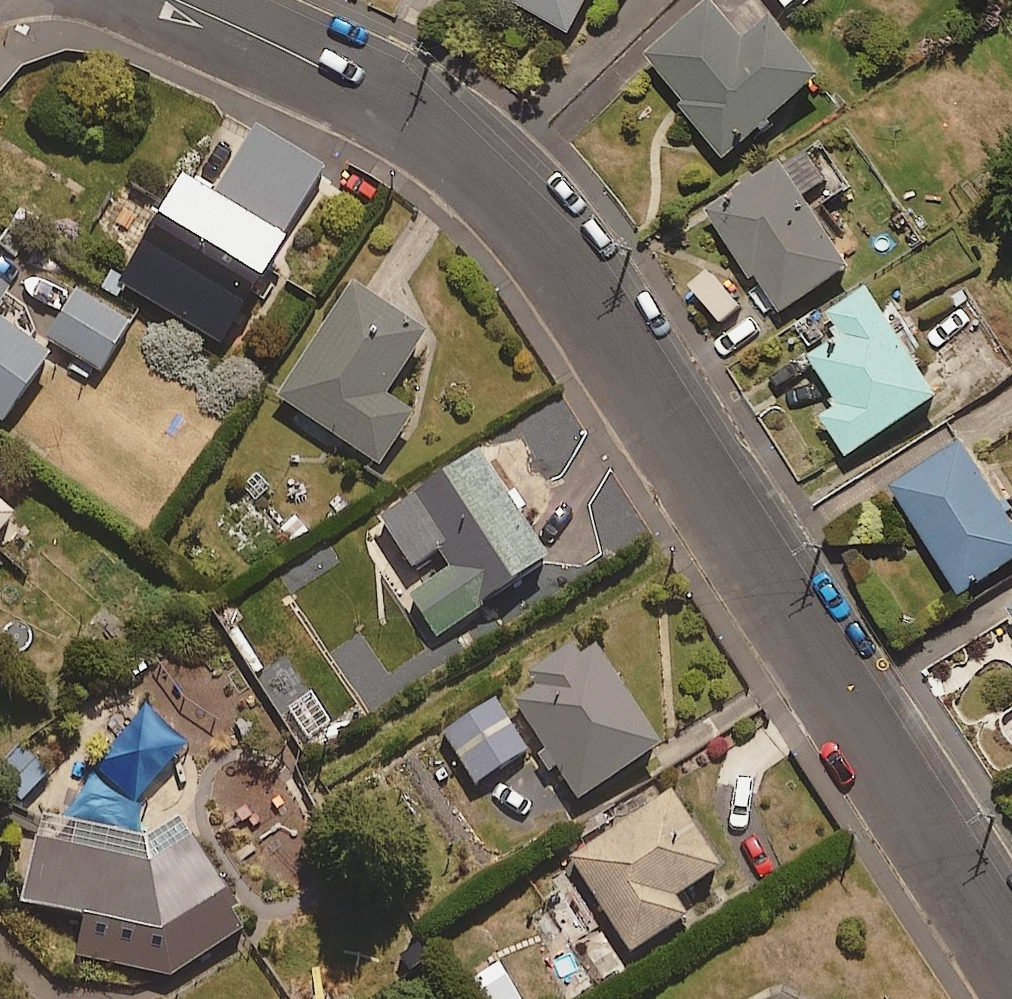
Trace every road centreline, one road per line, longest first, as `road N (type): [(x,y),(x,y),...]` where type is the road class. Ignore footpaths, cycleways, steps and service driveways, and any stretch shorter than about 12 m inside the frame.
road 1 (residential): [(178,0),(403,109),(484,167),(585,283),(1011,959)]

